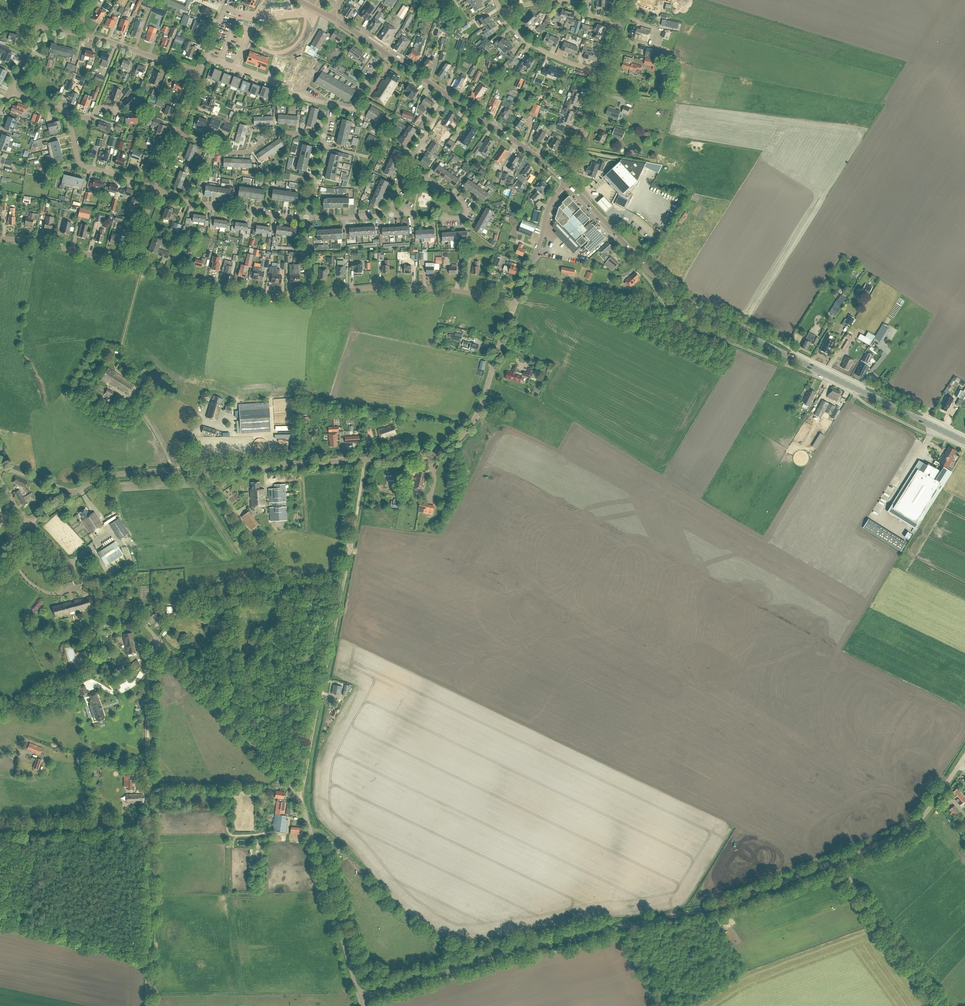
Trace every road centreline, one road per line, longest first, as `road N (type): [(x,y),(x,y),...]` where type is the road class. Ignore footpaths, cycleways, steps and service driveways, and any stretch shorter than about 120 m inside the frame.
road 1 (unclassified): [(359,998),(578,933),(705,910),(777,883),(921,819),(964,756)]
road 2 (unclassified): [(359,998),(290,785),(135,615),(84,580),(29,522)]
road 3 (secondary): [(964,441),(690,305),(567,181)]
road 4 (tertiary): [(71,493),(114,474),(364,459)]
road 5 (track): [(299,798),(355,525)]
road 6 (tertiary): [(364,459),(435,454),(462,435),(479,412),(515,305)]
road 7 (residential): [(515,305),(416,288),(311,297)]
road 8 (track): [(146,1005),(148,807)]
road 9 (residential): [(311,297),(262,296),(129,264)]
road 10 (track): [(157,639),(149,665),(148,807)]
road 11 (residential): [(199,74),(44,26)]
road 12 (residential): [(325,137),(272,133),(237,153),(178,132)]
road 13 (residential): [(306,218),(197,205),(156,190)]
road 14 (secondary): [(567,181),(449,97)]
road 15 (residential): [(205,58),(333,105)]
road 16 (residential): [(515,305),(567,181)]
road 17 (residential): [(129,264),(0,239)]
road 18 (residential): [(156,190),(81,164),(68,115)]

